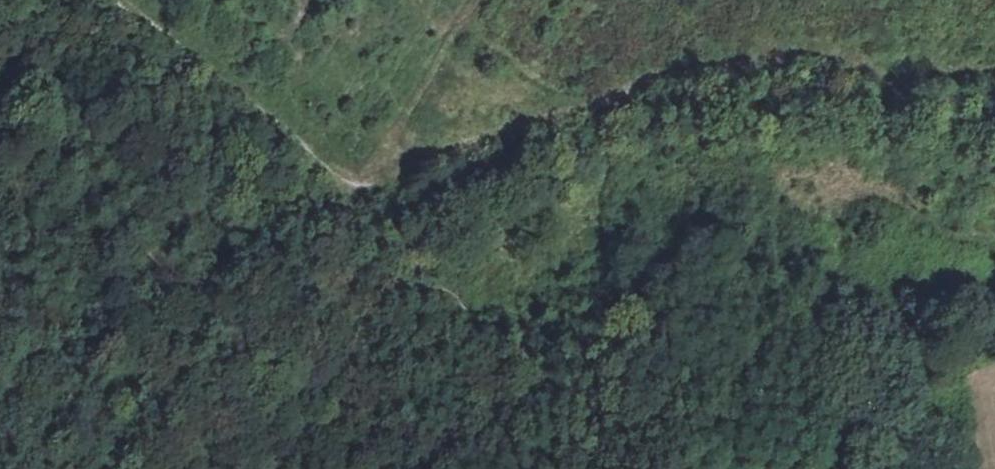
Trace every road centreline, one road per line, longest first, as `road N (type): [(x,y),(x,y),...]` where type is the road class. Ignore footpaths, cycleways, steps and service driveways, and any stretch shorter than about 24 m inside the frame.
road 1 (track): [(889,71),(812,57),(708,67),(529,121),(364,185)]
road 2 (track): [(364,185),(341,181),(119,0)]
road 3 (track): [(481,0),(364,185)]

